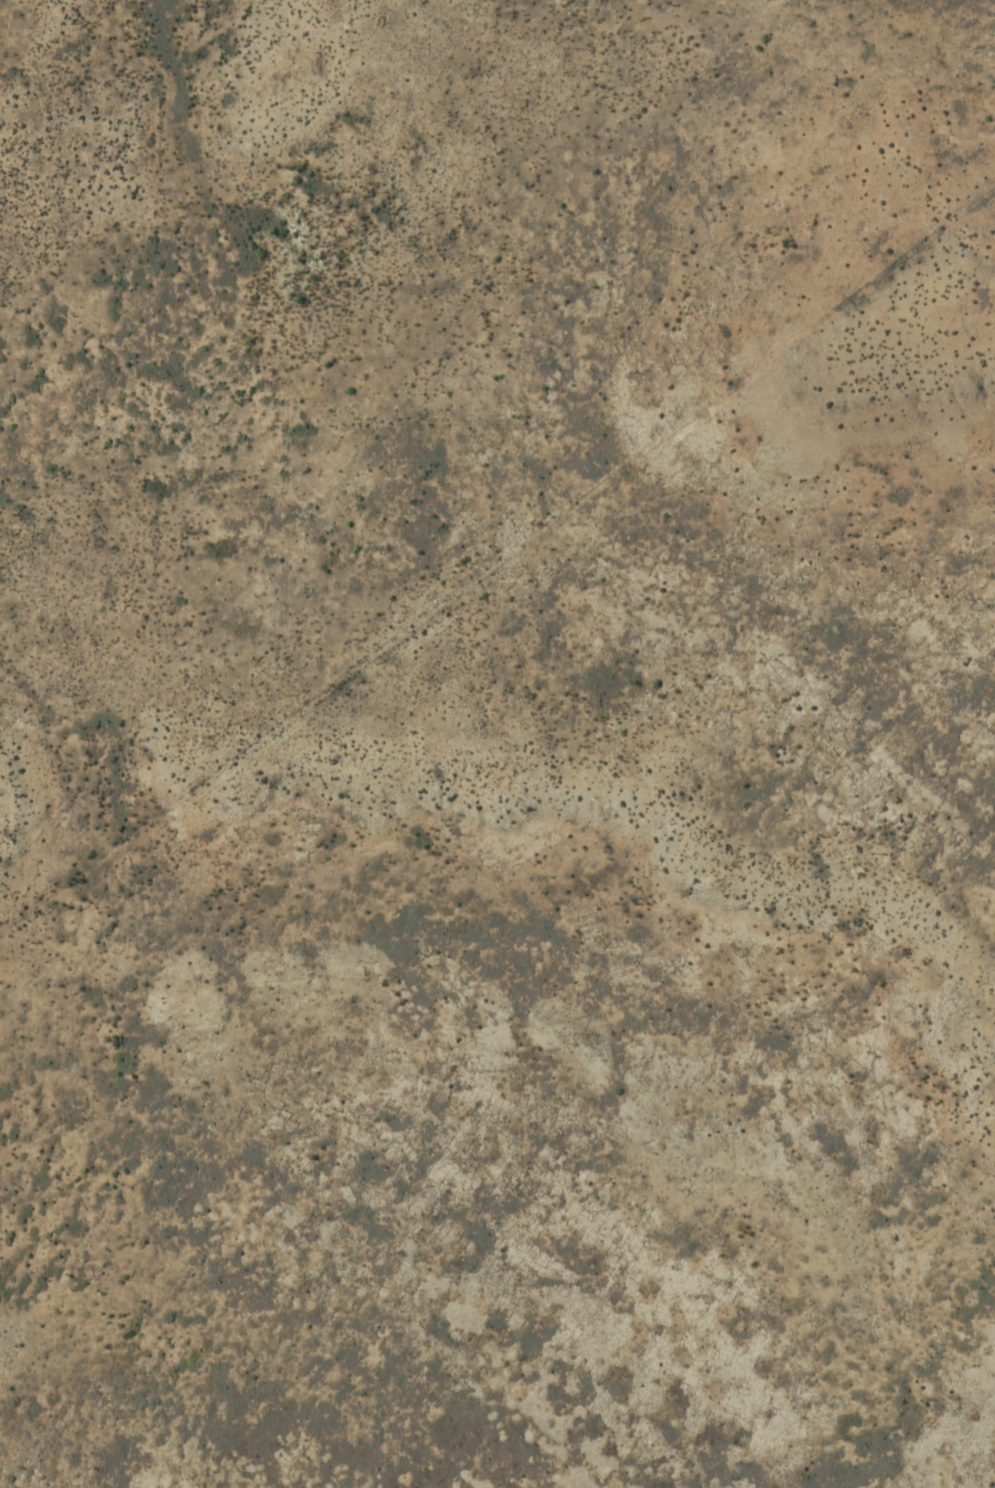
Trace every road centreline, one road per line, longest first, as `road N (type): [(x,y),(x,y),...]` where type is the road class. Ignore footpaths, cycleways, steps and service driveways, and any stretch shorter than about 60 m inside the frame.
road 1 (residential): [(994,196),(876,290),(591,488),(506,567),(0,942)]

